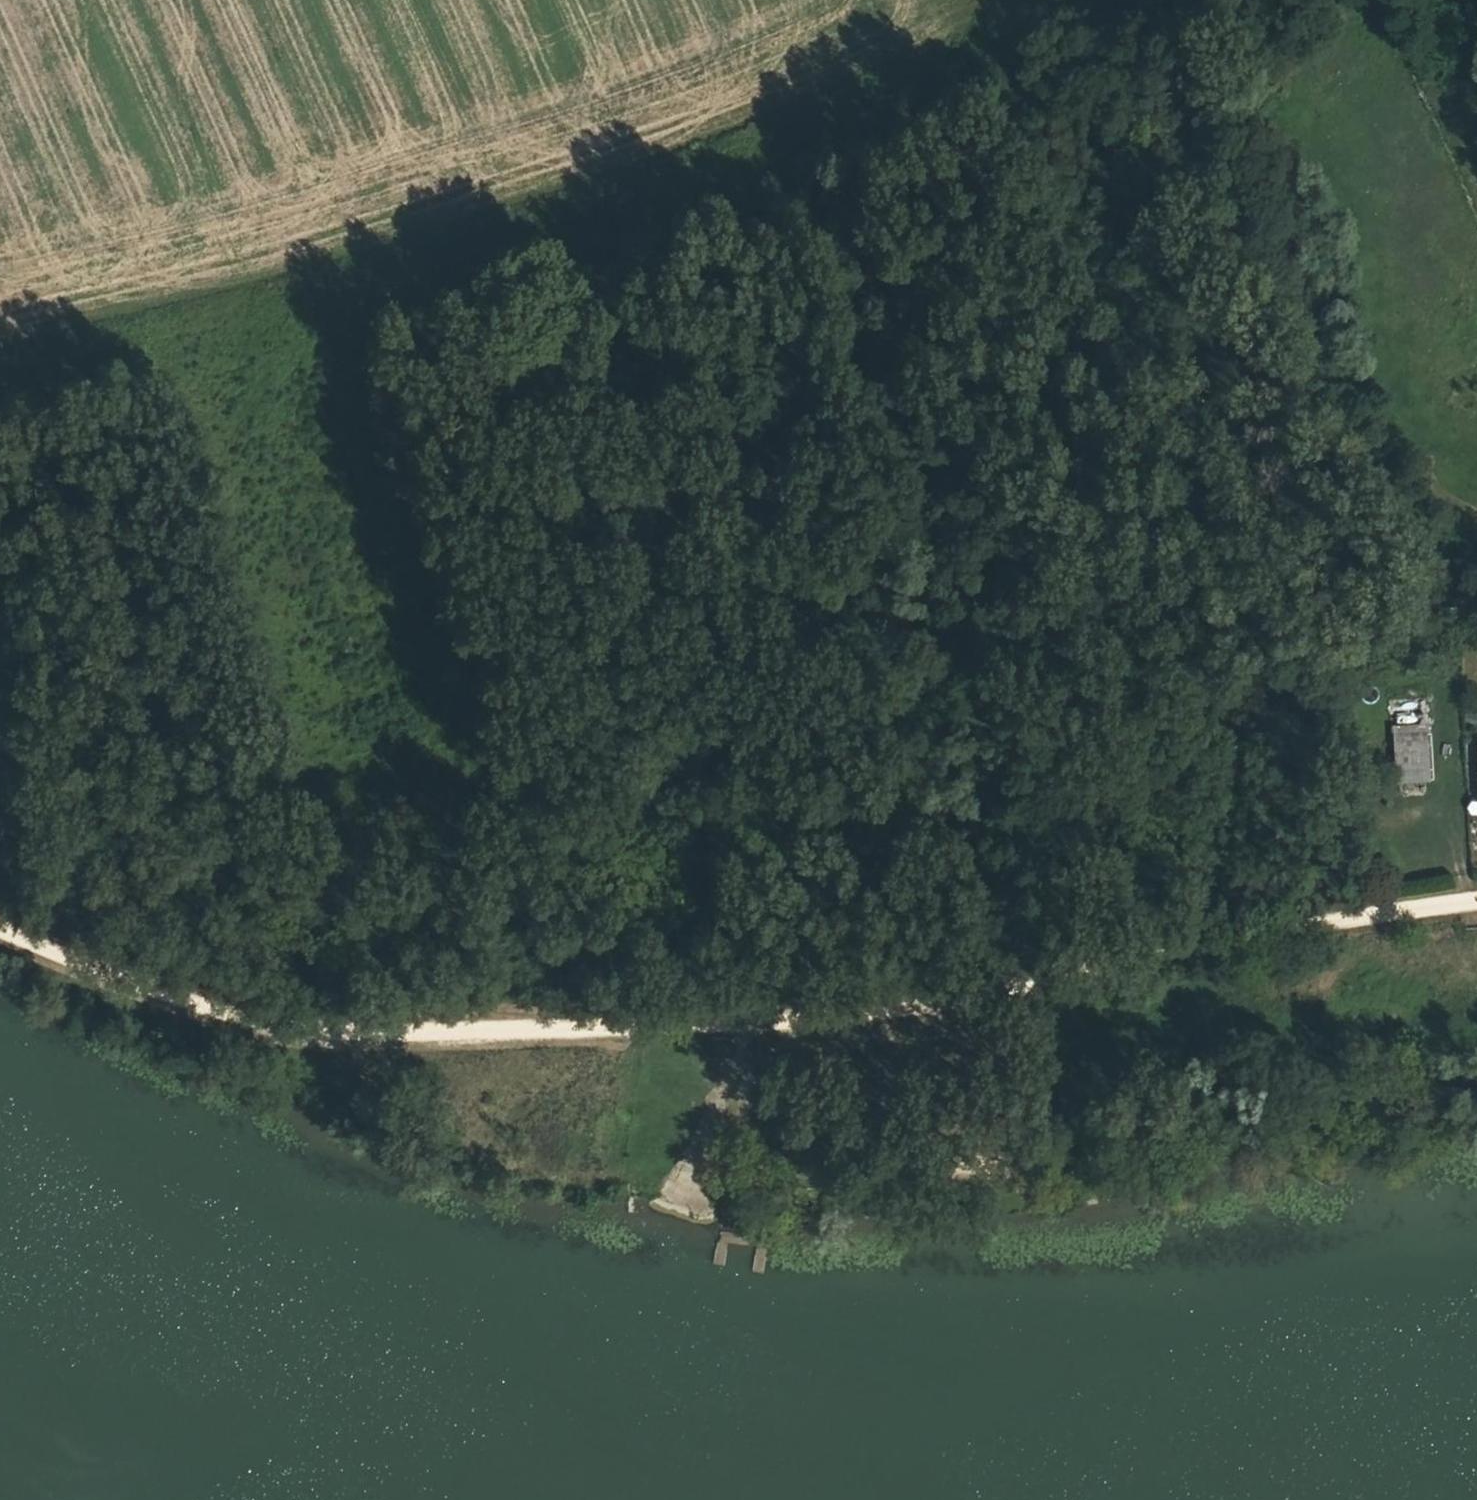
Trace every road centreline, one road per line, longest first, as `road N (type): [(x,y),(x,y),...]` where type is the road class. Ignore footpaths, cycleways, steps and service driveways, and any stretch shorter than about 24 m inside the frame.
road 1 (track): [(0,933),(128,1002),(266,1032),(623,1031),(818,1022),(1015,999),(1198,944),(1476,906)]

